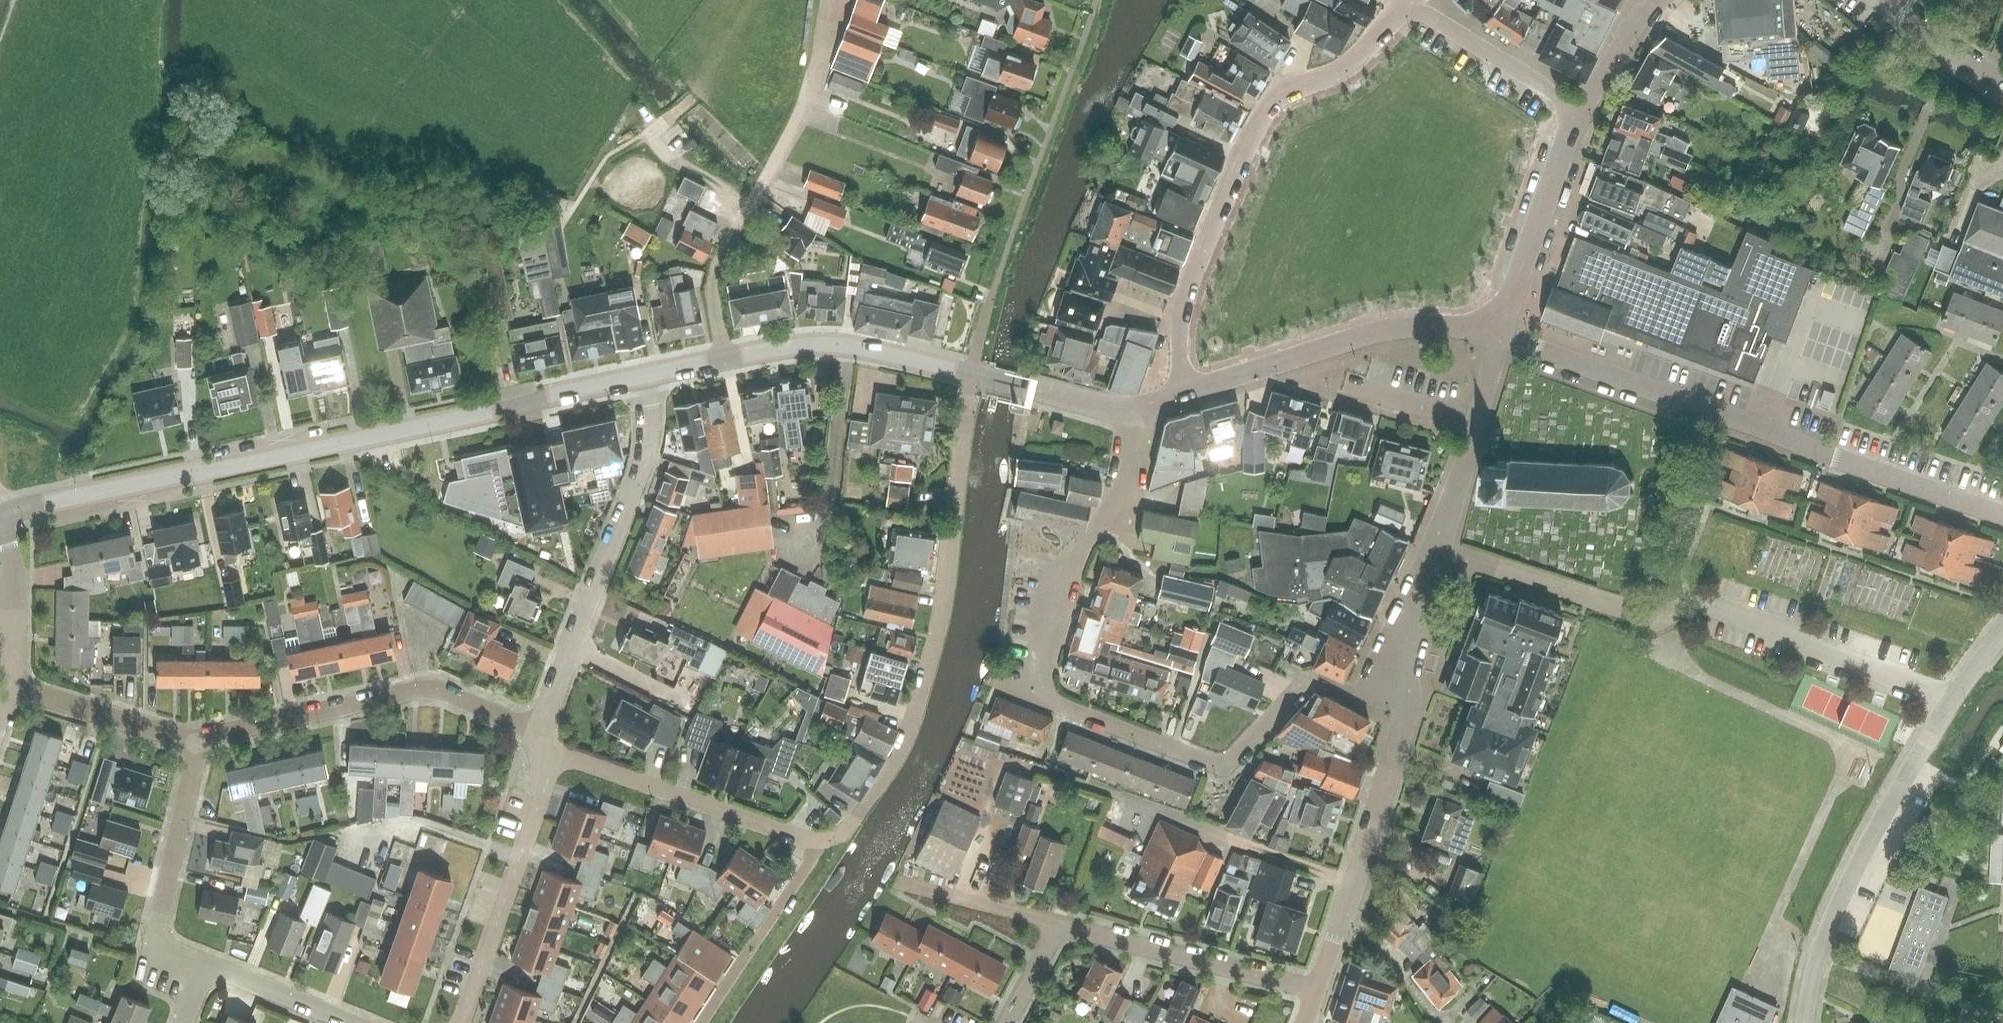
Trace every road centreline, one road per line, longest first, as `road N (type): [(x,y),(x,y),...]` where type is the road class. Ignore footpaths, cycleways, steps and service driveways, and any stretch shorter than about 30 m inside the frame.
road 1 (residential): [(1371,702),(1314,686),(1242,766),(1219,770),(1049,695),(1047,670),(1083,557),(1120,494),(1135,409)]
road 2 (tertiary): [(646,381),(0,515)]
road 3 (unclassified): [(2002,515),(1502,335)]
road 4 (residential): [(703,1022),(820,844),(553,755)]
road 5 (residential): [(1185,394),(1183,296),(1263,115),(1287,93),(1344,70),(1408,16)]
road 6 (residential): [(853,825),(893,772),(934,651),(972,375)]
road 7 (residential): [(1804,1022),(1825,933),(2002,640)]
road 8 (residential): [(727,362),(714,276),(808,94),(842,0)]
road 9 (residential): [(540,733),(656,438),(646,381)]
road 10 (residential): [(540,733),(429,687),(199,745)]
road 11 (tertiary): [(1502,335),(1455,325),(1380,330),(1185,394)]
road 12 (unclassified): [(1319,990),(1409,713)]
road 13 (residential): [(463,1022),(553,755)]
road 14 (residential): [(1319,990),(1062,925)]
road 15 (residential): [(203,964),(156,942),(199,745)]
road 16 (tertiary): [(972,375),(844,347),(790,348),(727,362)]
road 17 (tertiary): [(1502,335),(1582,112)]
road 18 (residential): [(1582,112),(1429,15),(1408,16)]
road 19 (residential): [(199,745),(14,690)]
road 20 (unclassified): [(14,690),(17,583),(0,518)]
road 21 (residential): [(1371,702),(1442,549)]
road 22 (tertiary): [(1135,409),(1103,410),(972,375)]
road 23 (unclassified): [(1442,549),(1409,713)]
road 24 (residential): [(1062,925),(904,885)]
road 25 (residential): [(351,1022),(203,964)]
road 26 (tertiary): [(2002,82),(1890,0)]
road 27 (tertiary): [(1582,112),(1654,0)]
road 28 (unclassified): [(1477,424),(1442,549)]
road 29 (residential): [(1477,424),(1355,388)]

